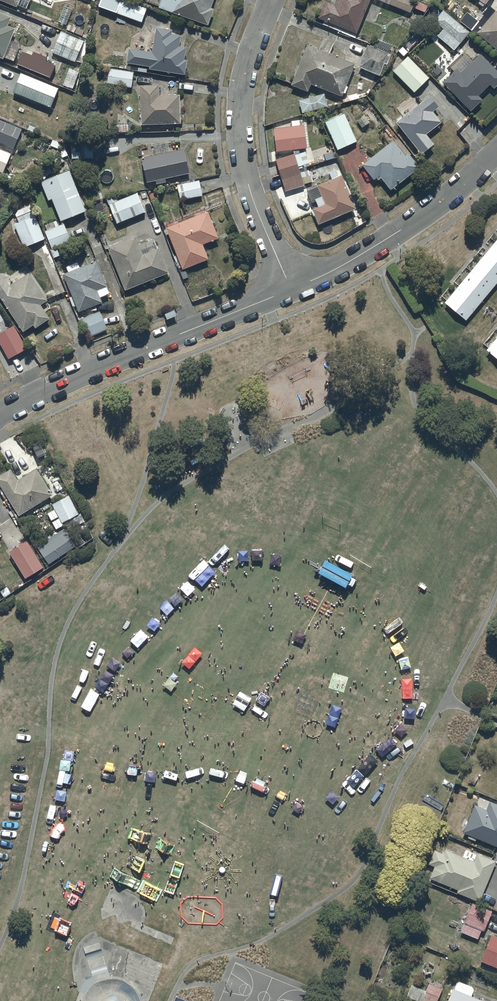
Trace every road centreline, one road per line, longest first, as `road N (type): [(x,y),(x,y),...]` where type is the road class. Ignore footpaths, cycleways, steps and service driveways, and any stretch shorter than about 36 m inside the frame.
road 1 (residential): [(291,290),(0,414)]
road 2 (residential): [(291,290),(242,159),(248,67),(273,0)]
road 3 (residential): [(496,156),(378,246),(291,290)]

